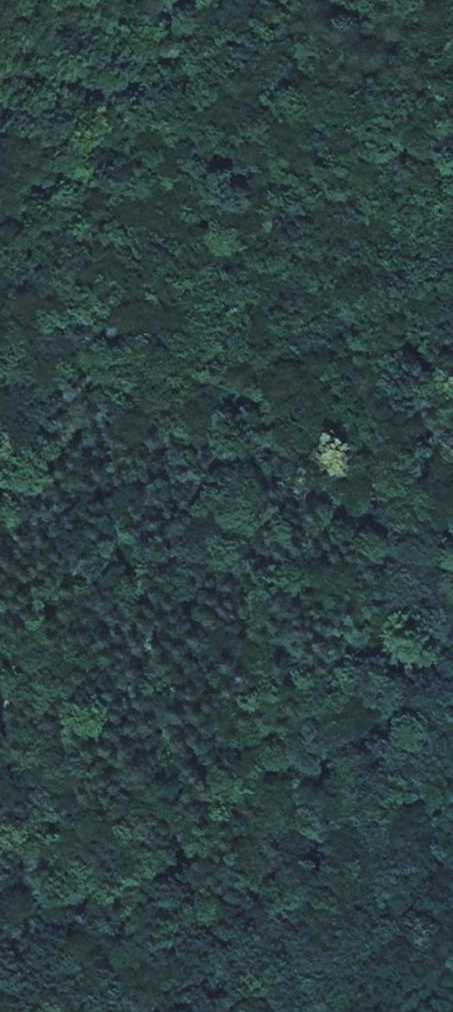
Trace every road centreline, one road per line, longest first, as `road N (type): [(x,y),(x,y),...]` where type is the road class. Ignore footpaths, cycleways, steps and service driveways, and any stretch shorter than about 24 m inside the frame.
road 1 (track): [(183,0),(36,181),(0,212)]

